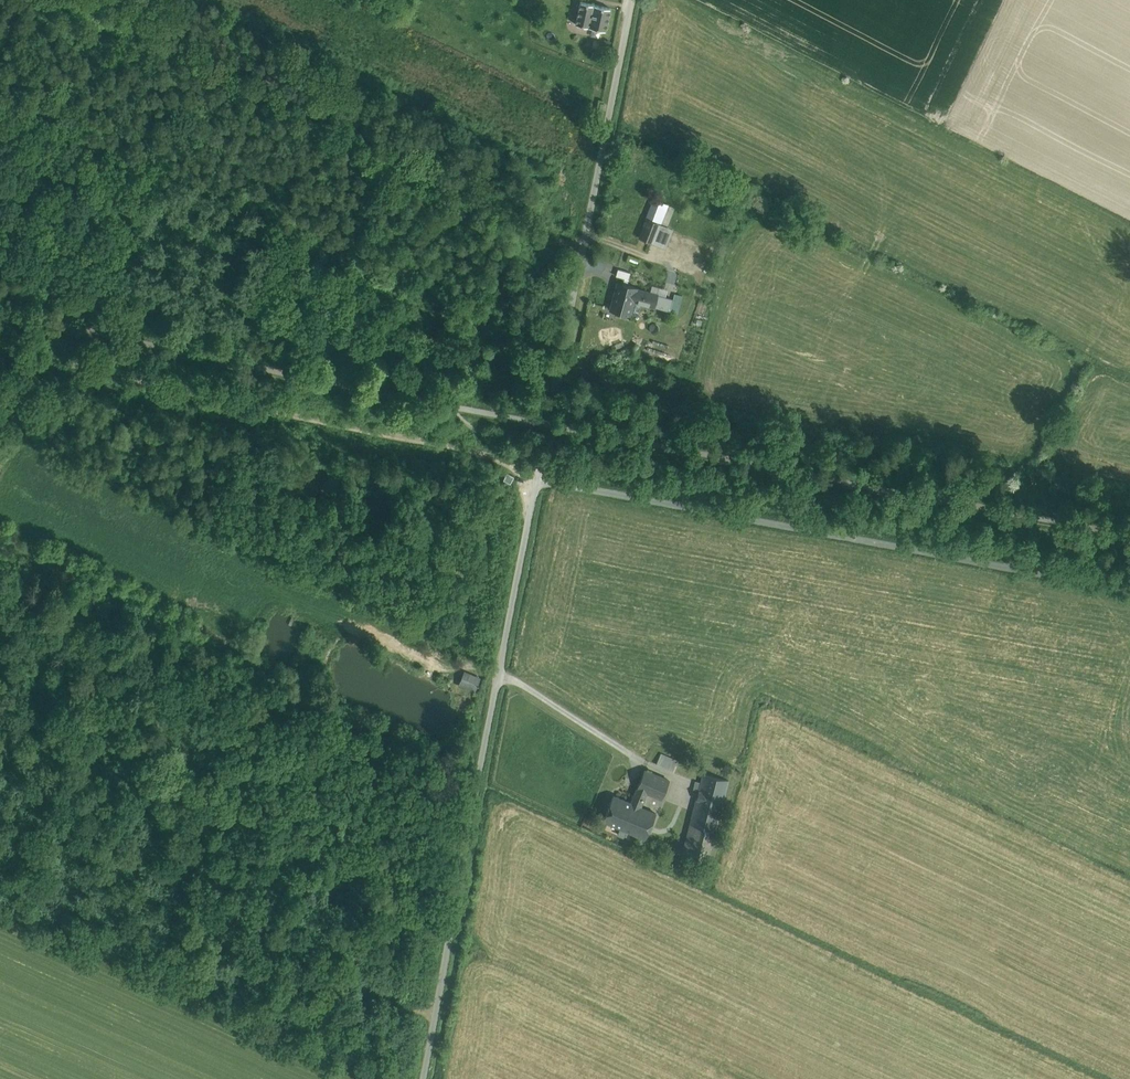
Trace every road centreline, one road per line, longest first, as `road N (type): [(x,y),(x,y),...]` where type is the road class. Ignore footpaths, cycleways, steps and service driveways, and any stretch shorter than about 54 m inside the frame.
road 1 (unclassified): [(537,480),(423,1078)]
road 2 (unclassified): [(537,480),(1129,592)]
road 3 (track): [(575,241),(532,235),(70,0)]
road 4 (track): [(0,352),(501,456),(537,480)]
road 5 (unclassified): [(631,0),(575,241),(537,480)]
road 6 (track): [(434,1018),(298,954)]
road 7 (track): [(500,676),(480,644),(407,573)]

